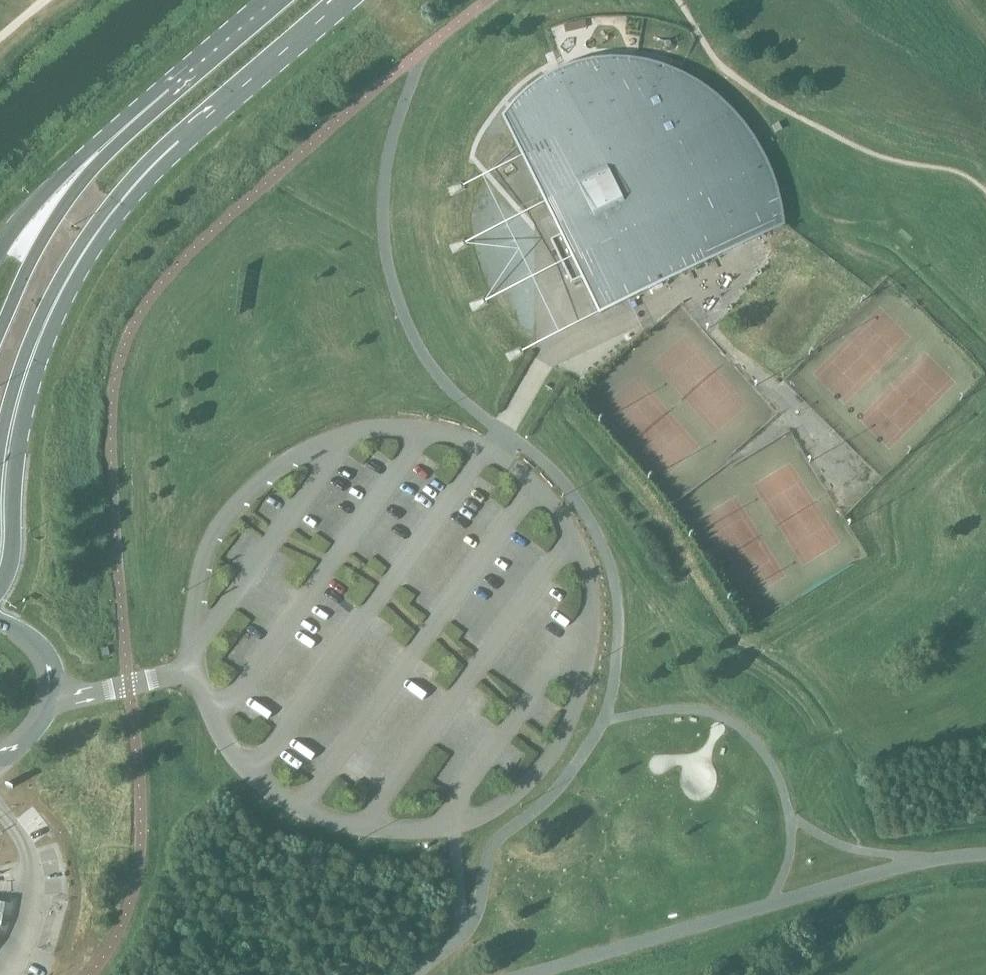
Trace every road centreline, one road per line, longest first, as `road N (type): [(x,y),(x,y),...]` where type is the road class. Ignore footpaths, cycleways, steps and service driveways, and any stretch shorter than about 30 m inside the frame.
road 1 (secondary): [(29,364),(81,259),(122,201),(214,109),(346,0)]
road 2 (secondary): [(284,0),(105,155)]
road 3 (secondary): [(0,589),(11,567),(29,364)]
road 4 (secondary): [(105,155),(54,223),(0,333)]
road 5 (secondary): [(105,155),(78,160),(0,246)]

